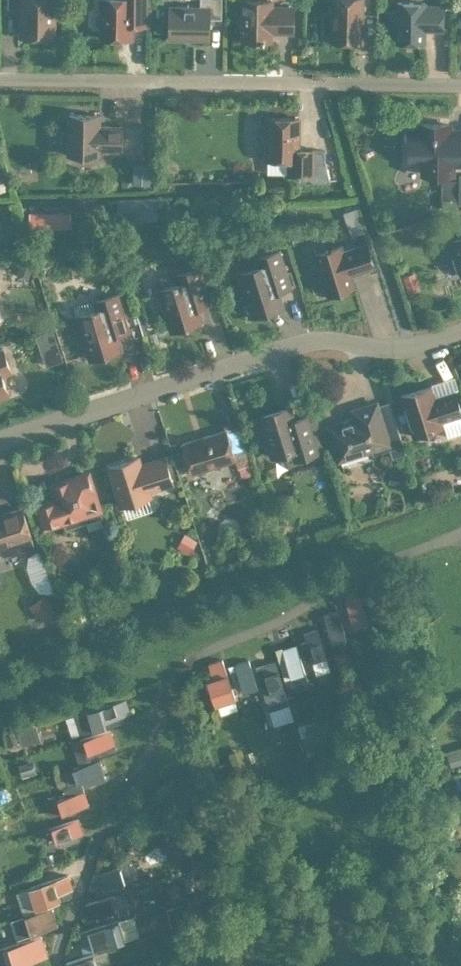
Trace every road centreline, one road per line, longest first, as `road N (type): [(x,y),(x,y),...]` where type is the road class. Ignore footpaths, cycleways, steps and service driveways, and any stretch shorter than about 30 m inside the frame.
road 1 (residential): [(0,442),(320,336),(397,348),(460,330)]
road 2 (residential): [(460,85),(0,77)]

